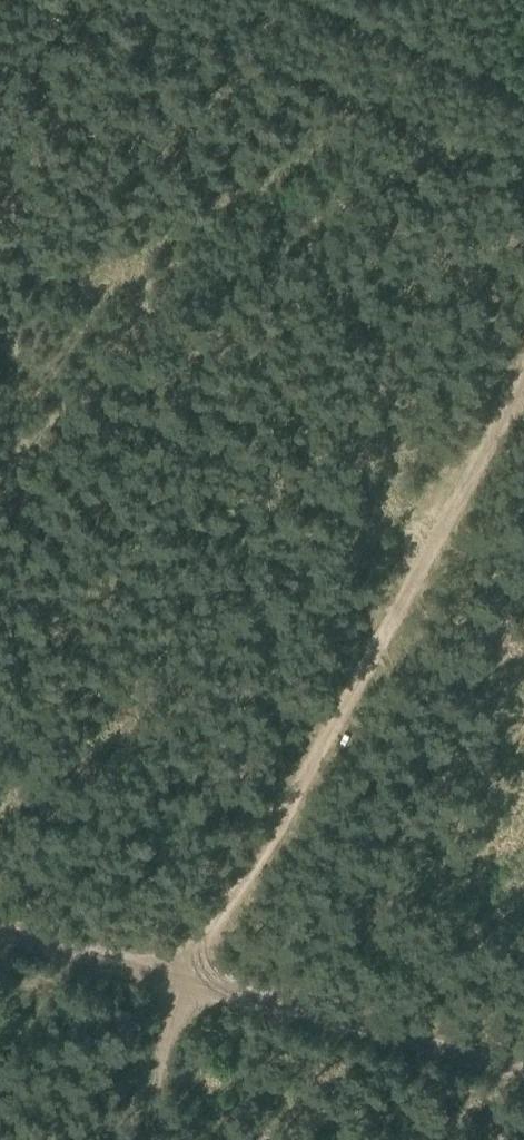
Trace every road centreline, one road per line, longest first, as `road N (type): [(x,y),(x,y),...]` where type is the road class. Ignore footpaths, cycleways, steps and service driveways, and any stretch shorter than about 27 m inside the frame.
road 1 (track): [(523,373),(303,794),(178,991),(155,1139)]
road 2 (track): [(0,944),(523,1084)]
road 3 (track): [(345,0),(523,81)]

